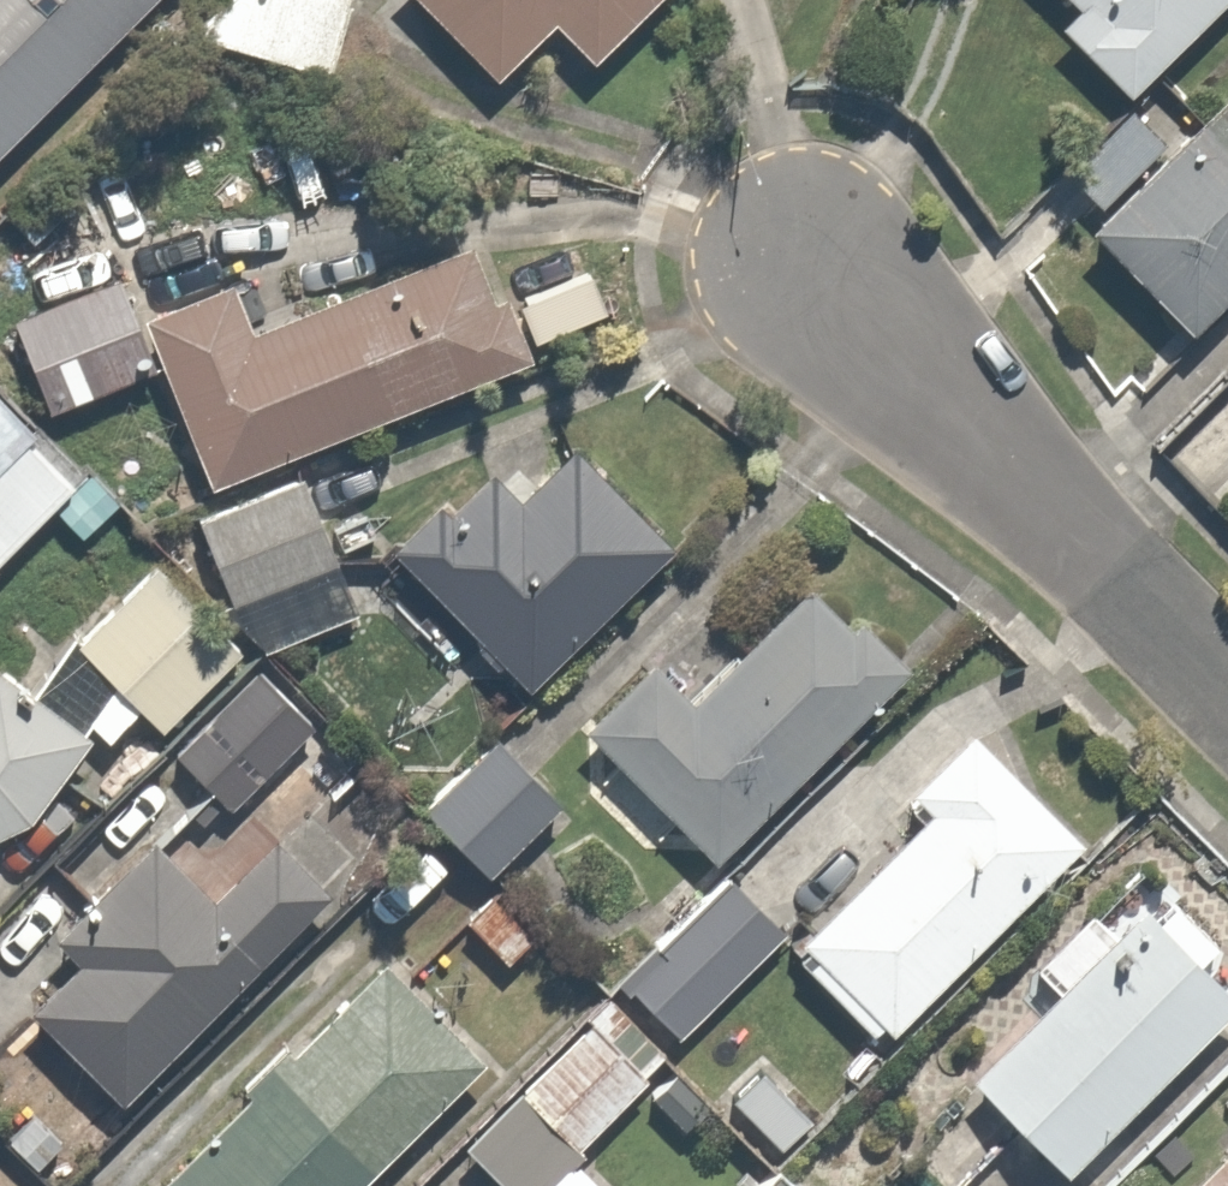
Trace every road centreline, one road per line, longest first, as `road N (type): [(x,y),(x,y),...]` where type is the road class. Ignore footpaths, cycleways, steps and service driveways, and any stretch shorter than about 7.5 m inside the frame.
road 1 (residential): [(1227,699),(811,284)]

